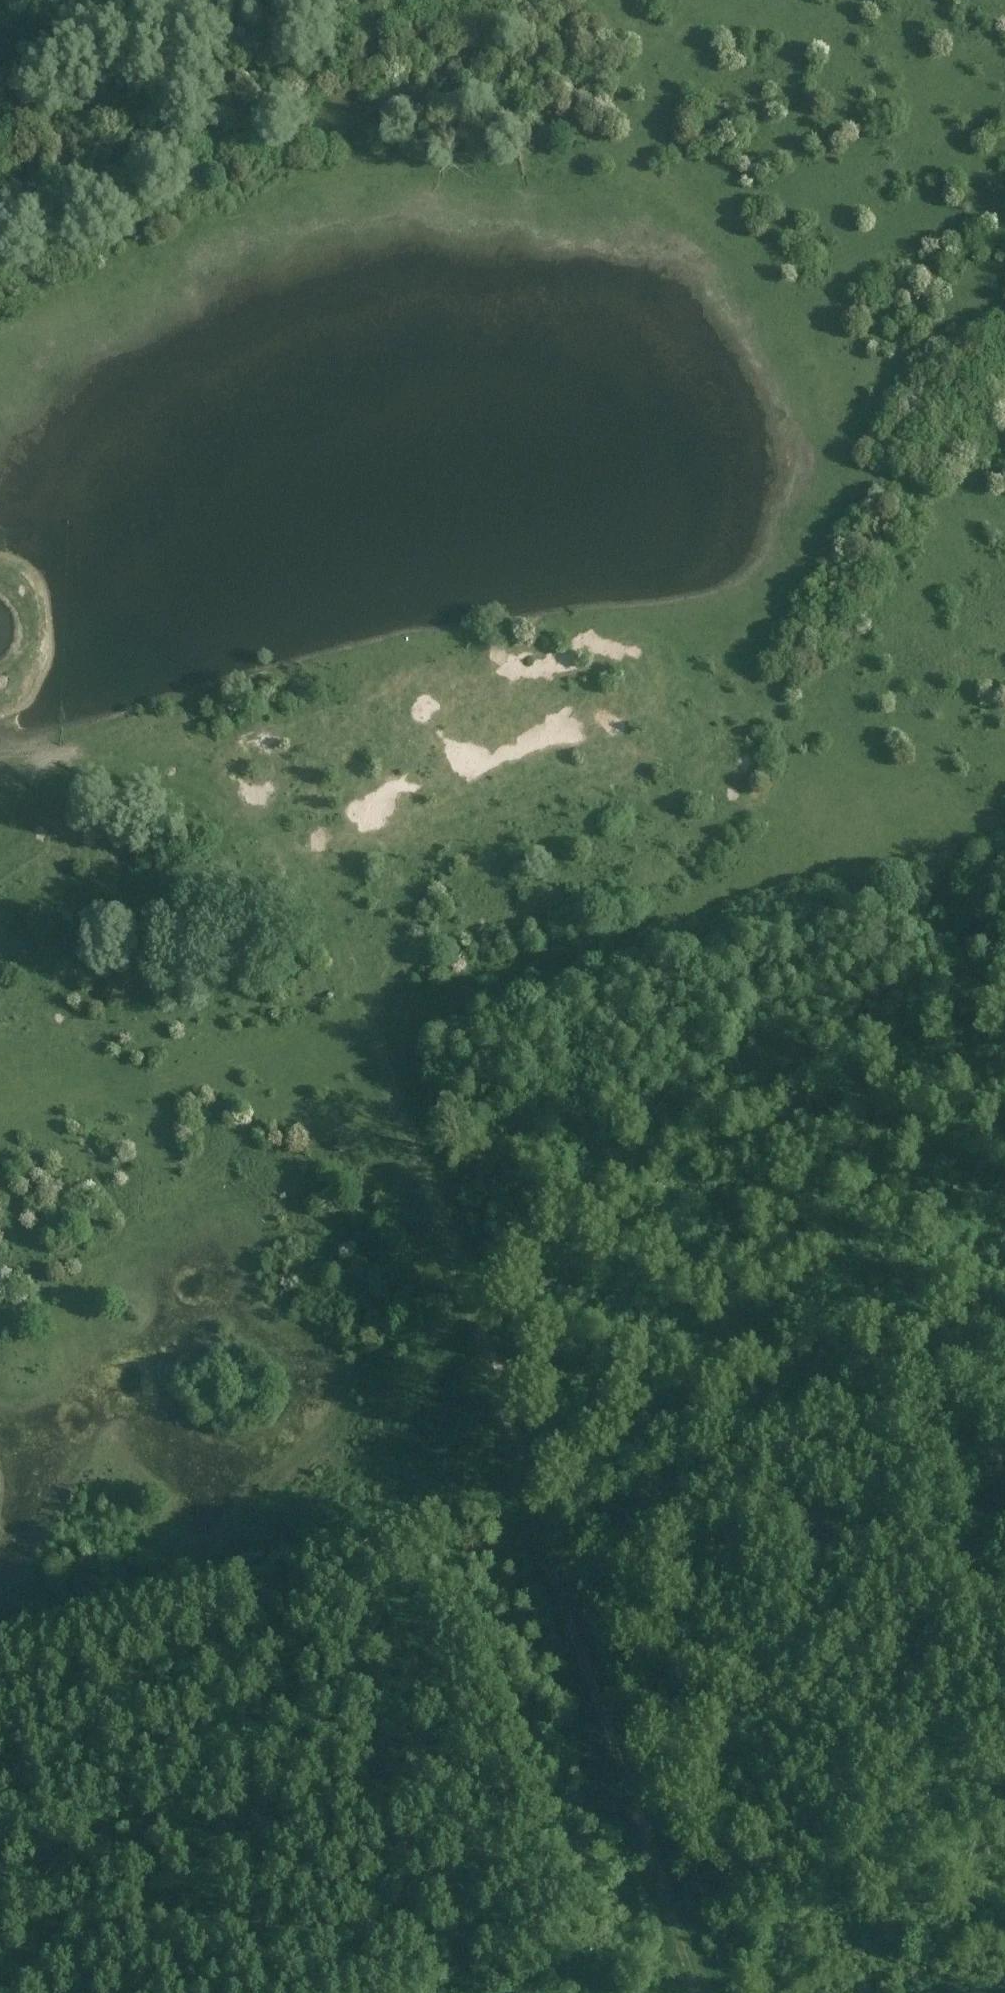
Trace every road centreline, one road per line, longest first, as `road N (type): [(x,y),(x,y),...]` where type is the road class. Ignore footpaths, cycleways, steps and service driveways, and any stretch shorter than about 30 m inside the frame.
road 1 (track): [(0,1127),(373,1020),(690,1992)]

